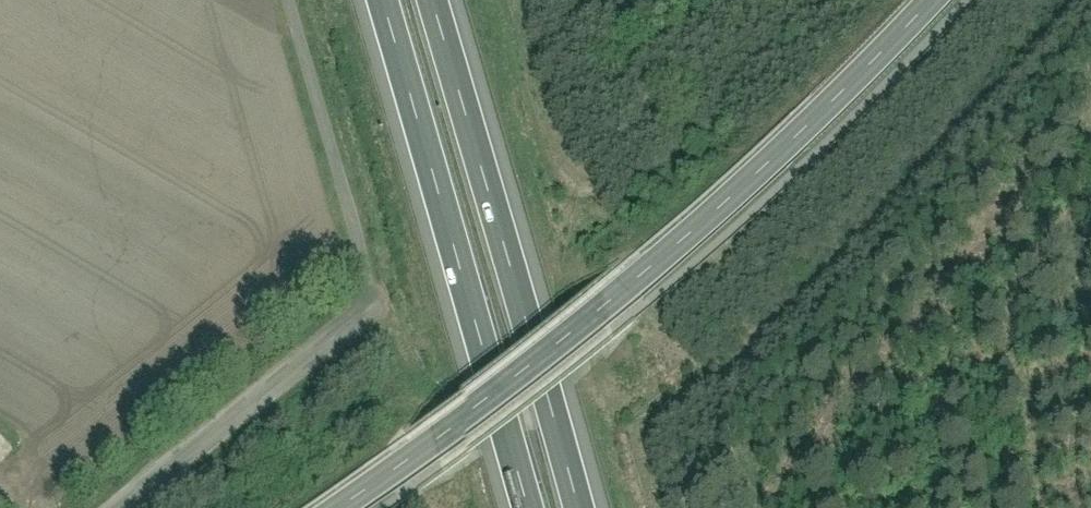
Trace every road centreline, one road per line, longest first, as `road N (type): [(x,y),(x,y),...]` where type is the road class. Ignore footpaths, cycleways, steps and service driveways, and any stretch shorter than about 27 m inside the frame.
road 1 (secondary): [(359,507),(695,246),(812,143),(949,0)]
road 2 (motorway): [(382,0),(529,507)]
road 3 (motorway): [(580,507),(433,0)]

